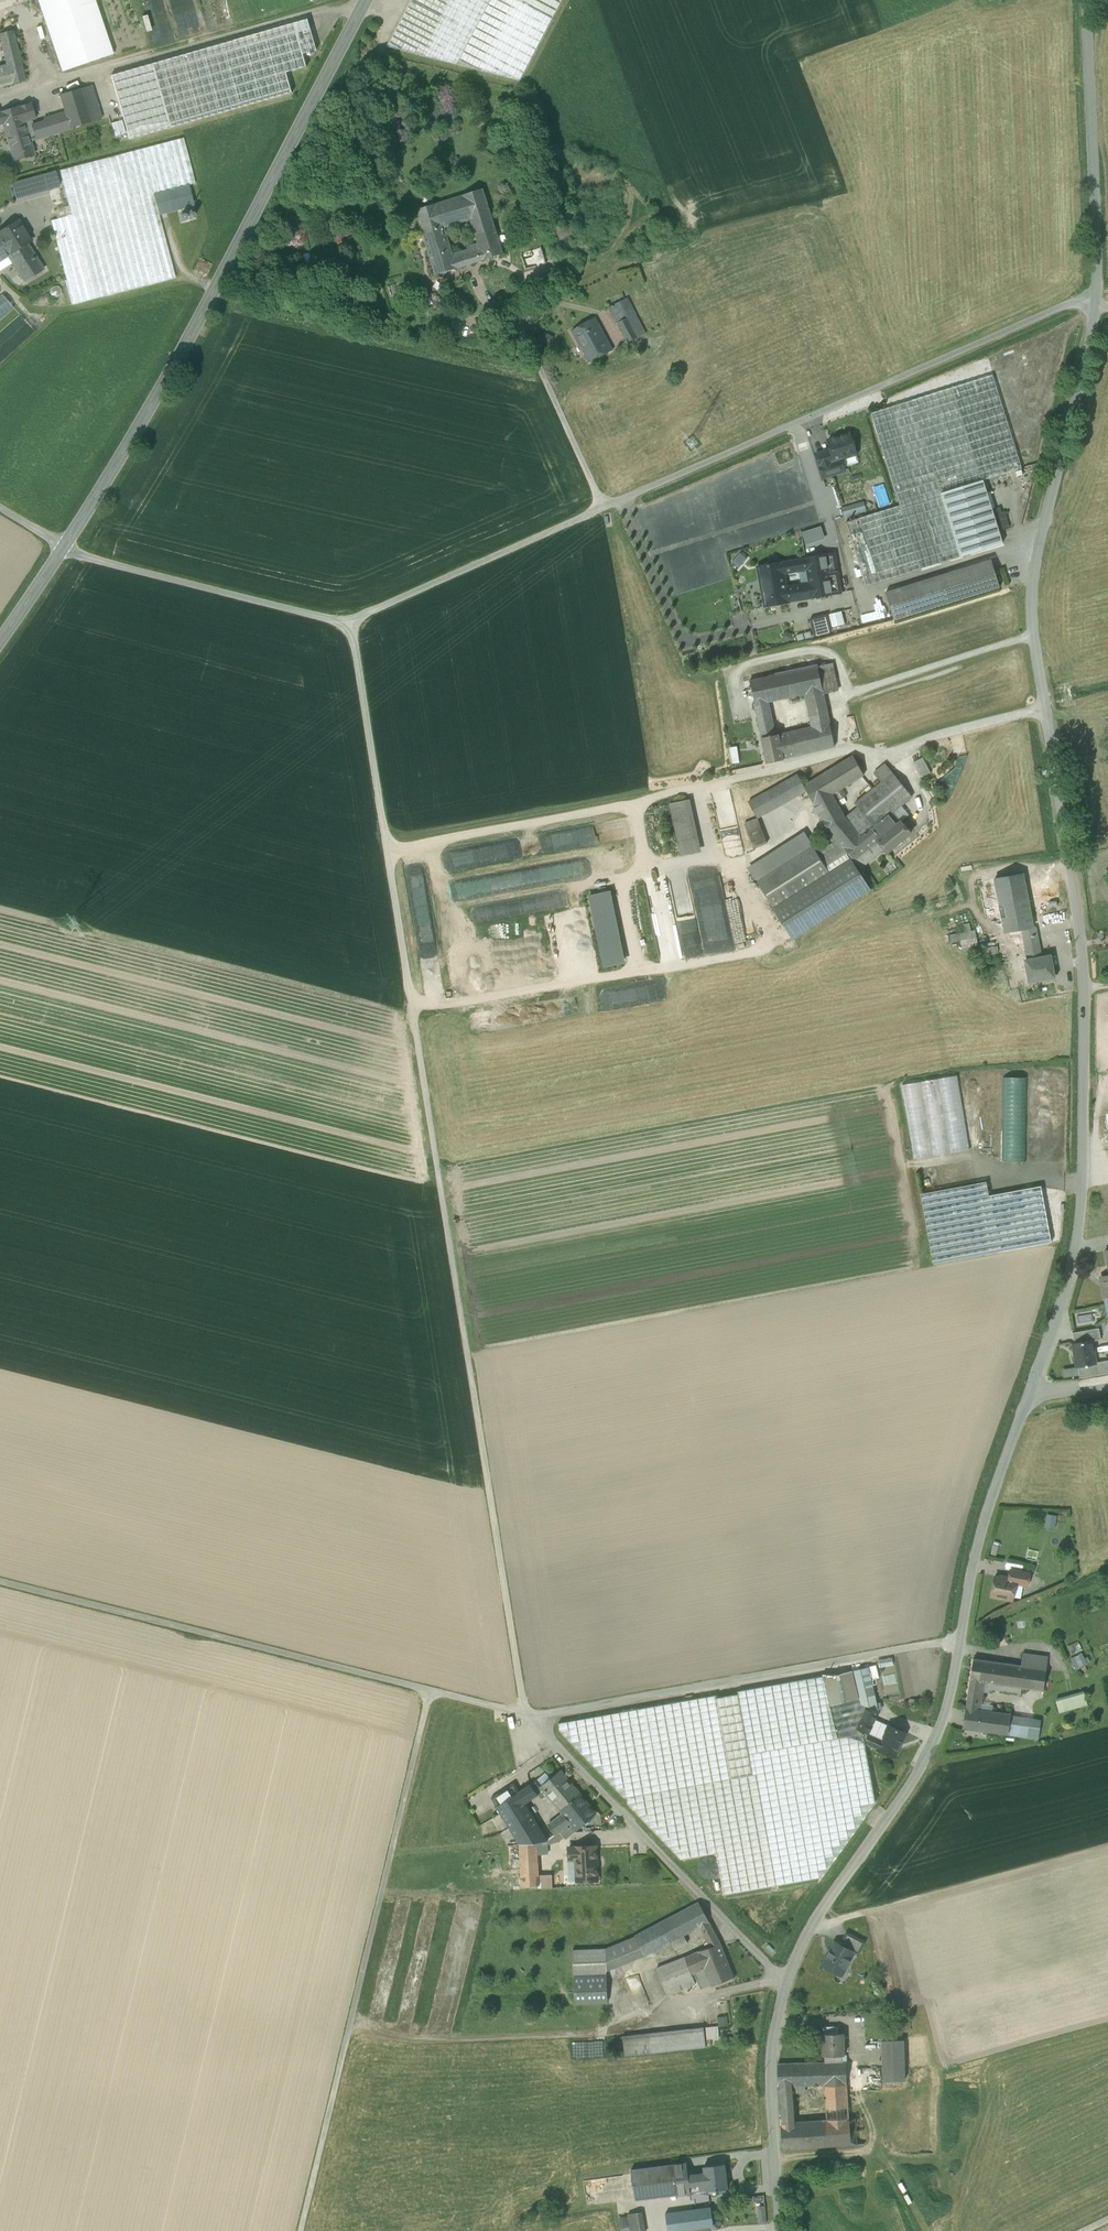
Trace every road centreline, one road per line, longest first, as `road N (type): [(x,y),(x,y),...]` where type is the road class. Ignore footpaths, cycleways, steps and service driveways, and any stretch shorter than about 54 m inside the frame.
road 1 (tertiary): [(961,1645),(986,1517),(1061,1305),(1081,1201),(1081,936),(1031,603),(1096,308)]
road 2 (unclassified): [(346,623),(526,1715)]
road 3 (unclassified): [(346,623),(1065,305),(1096,308)]
road 4 (tertiary): [(64,548),(201,314),(366,0)]
road 5 (track): [(431,1691),(300,2230)]
road 6 (unclassified): [(526,1715),(0,1577)]
road 7 (track): [(350,2025),(423,2040),(596,2034),(713,1996),(786,1983)]
road 8 (residential): [(961,1645),(526,1715)]
road 9 (tertiary): [(786,1983),(821,1912),(929,1753),(961,1645)]
road 10 (unclassified): [(526,1715),(786,1983)]
road 11 (track): [(49,88),(348,3),(361,10)]
road 12 (tertiary): [(1096,308),(1086,0)]
road 13 (unclassified): [(64,548),(346,623)]
road 14 (tertiary): [(780,2230),(770,2078),(786,1983)]

